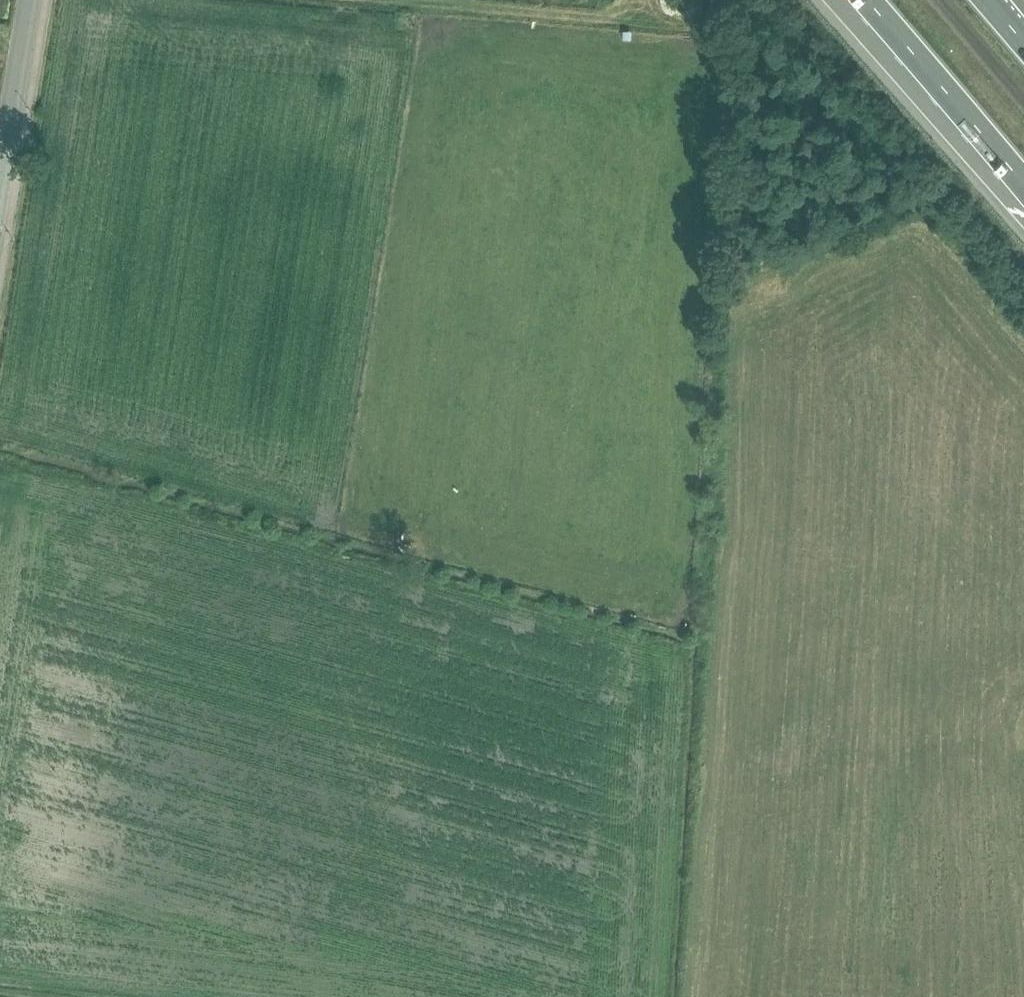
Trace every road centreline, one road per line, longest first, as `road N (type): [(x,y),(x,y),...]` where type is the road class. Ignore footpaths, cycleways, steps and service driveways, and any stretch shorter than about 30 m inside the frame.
road 1 (motorway): [(869,0),(1023,183)]
road 2 (unclassified): [(0,174),(28,0)]

